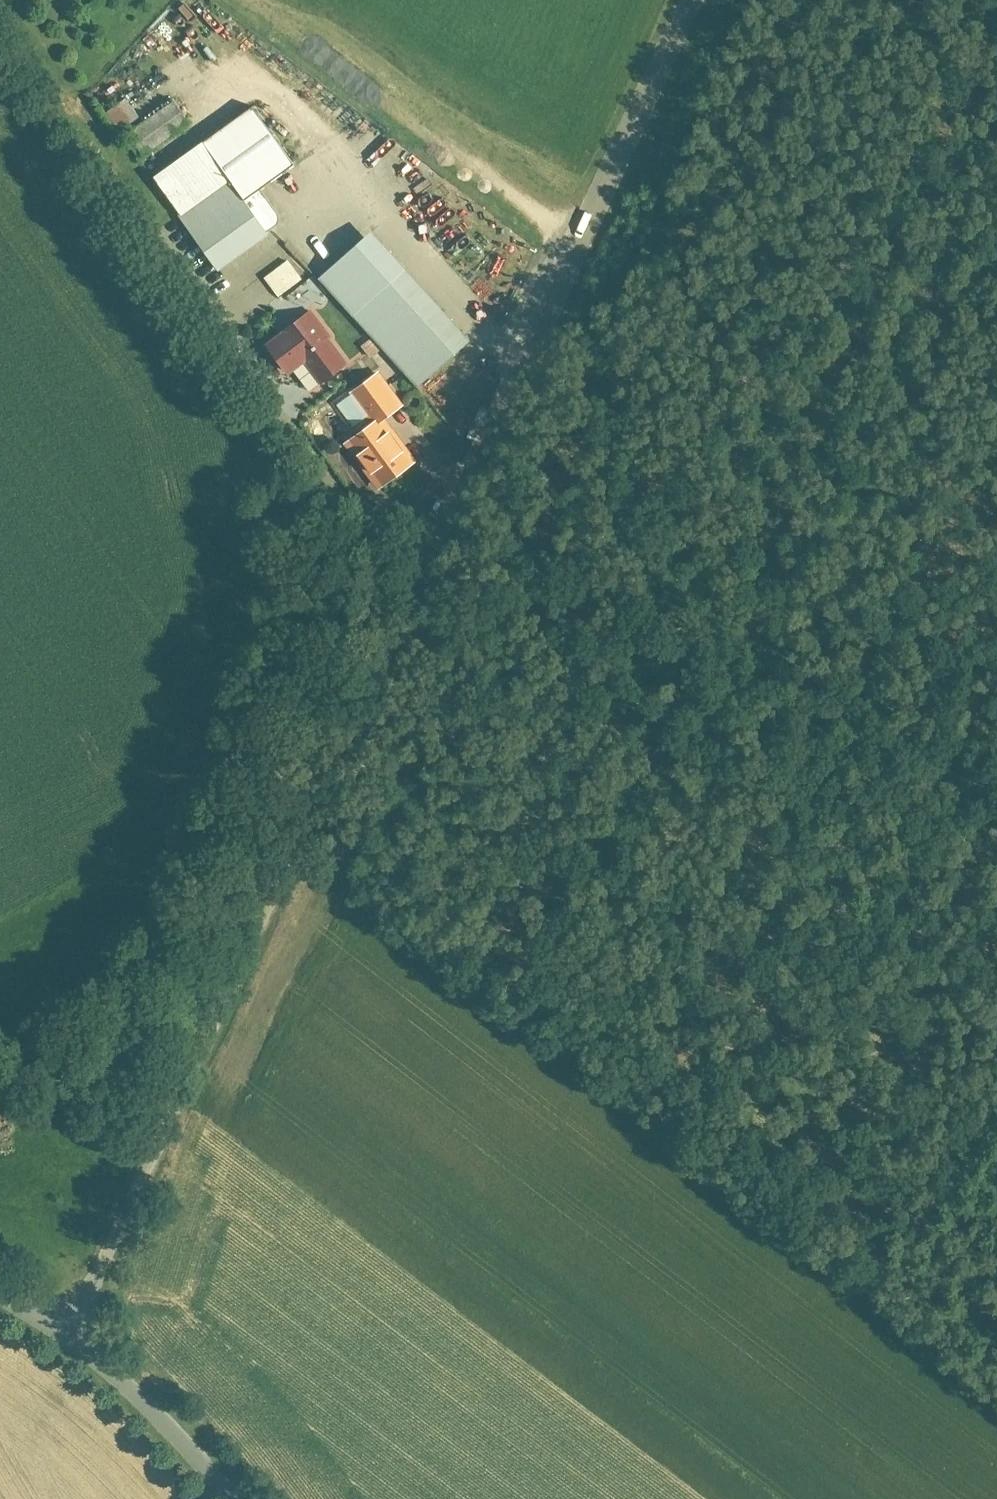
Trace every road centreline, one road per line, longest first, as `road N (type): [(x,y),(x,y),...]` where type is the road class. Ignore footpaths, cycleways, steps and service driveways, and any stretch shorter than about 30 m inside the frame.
road 1 (unclassified): [(689,0),(151,1151),(77,1341)]
road 2 (track): [(996,788),(437,551)]
road 3 (tertiary): [(229,1498),(77,1341)]

